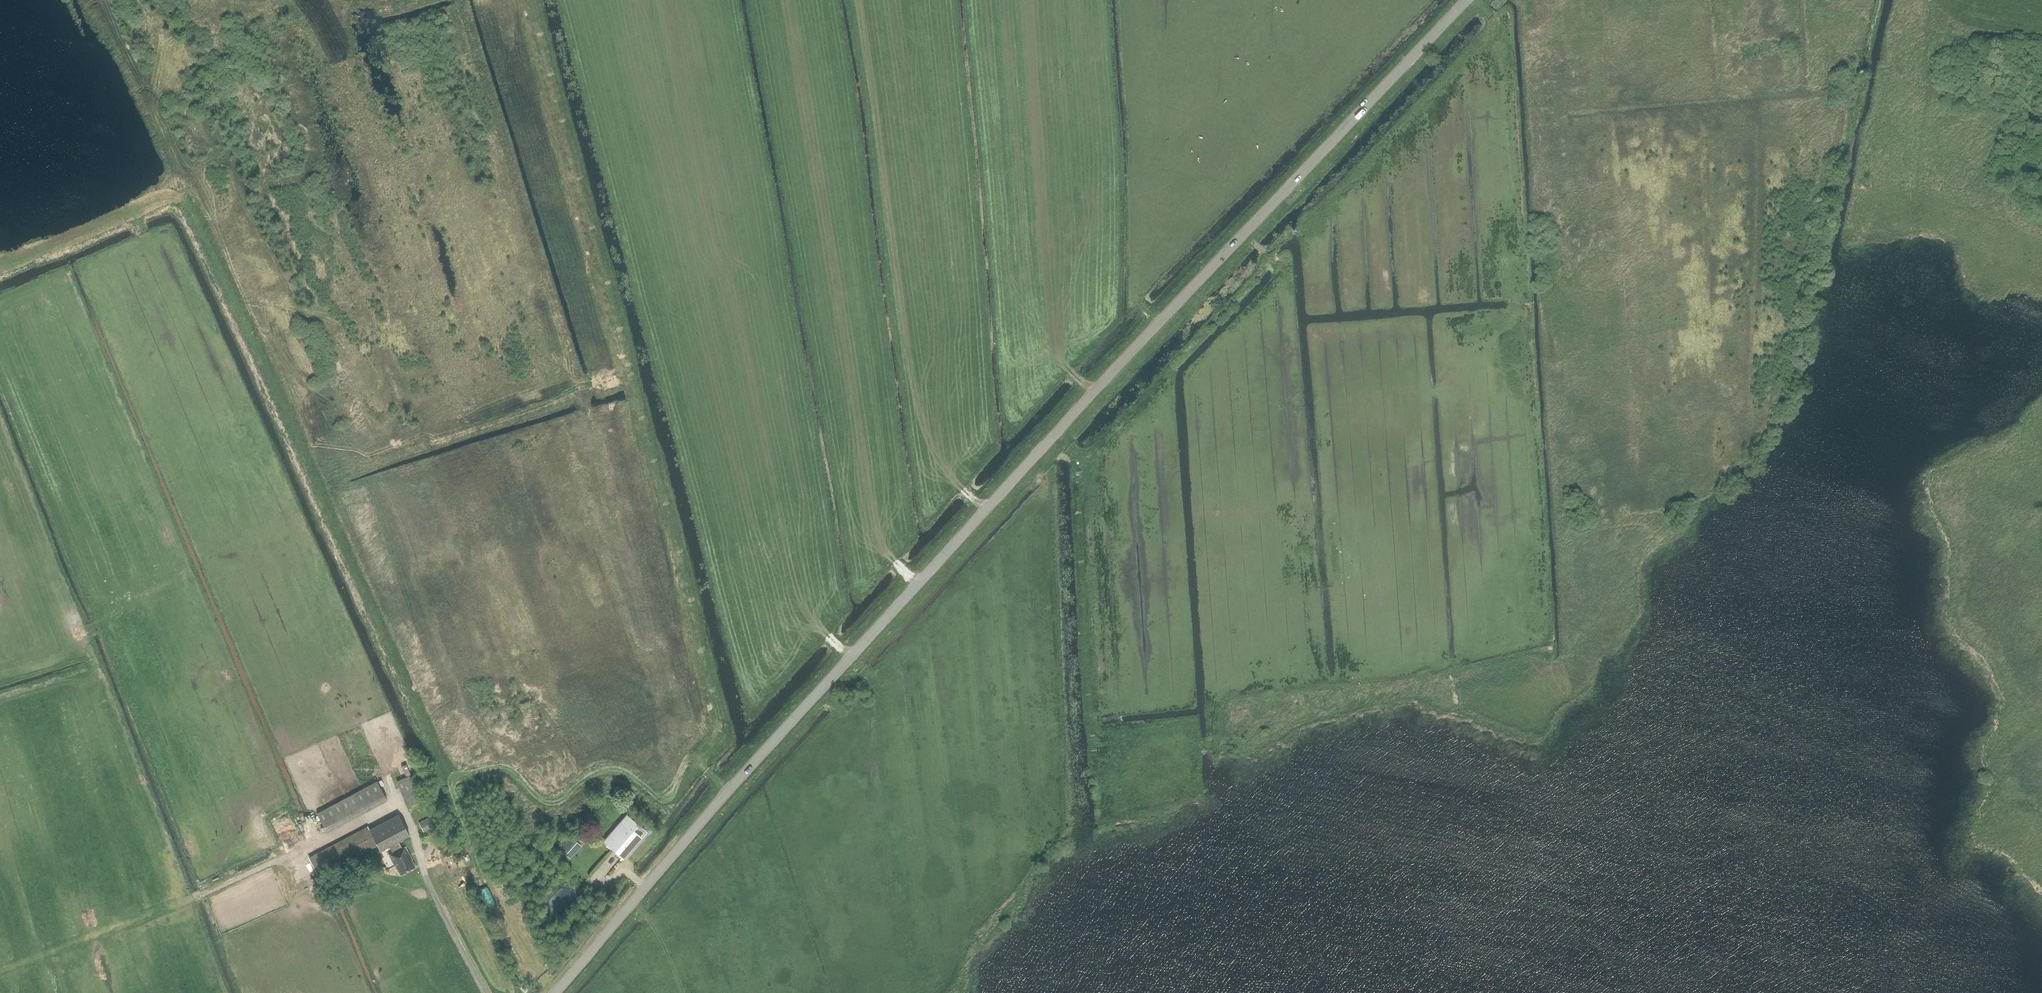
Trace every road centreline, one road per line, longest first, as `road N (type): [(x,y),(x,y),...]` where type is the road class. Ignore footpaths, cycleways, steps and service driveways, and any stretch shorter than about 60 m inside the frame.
road 1 (unclassified): [(558,992),(907,595),(1470,0)]

